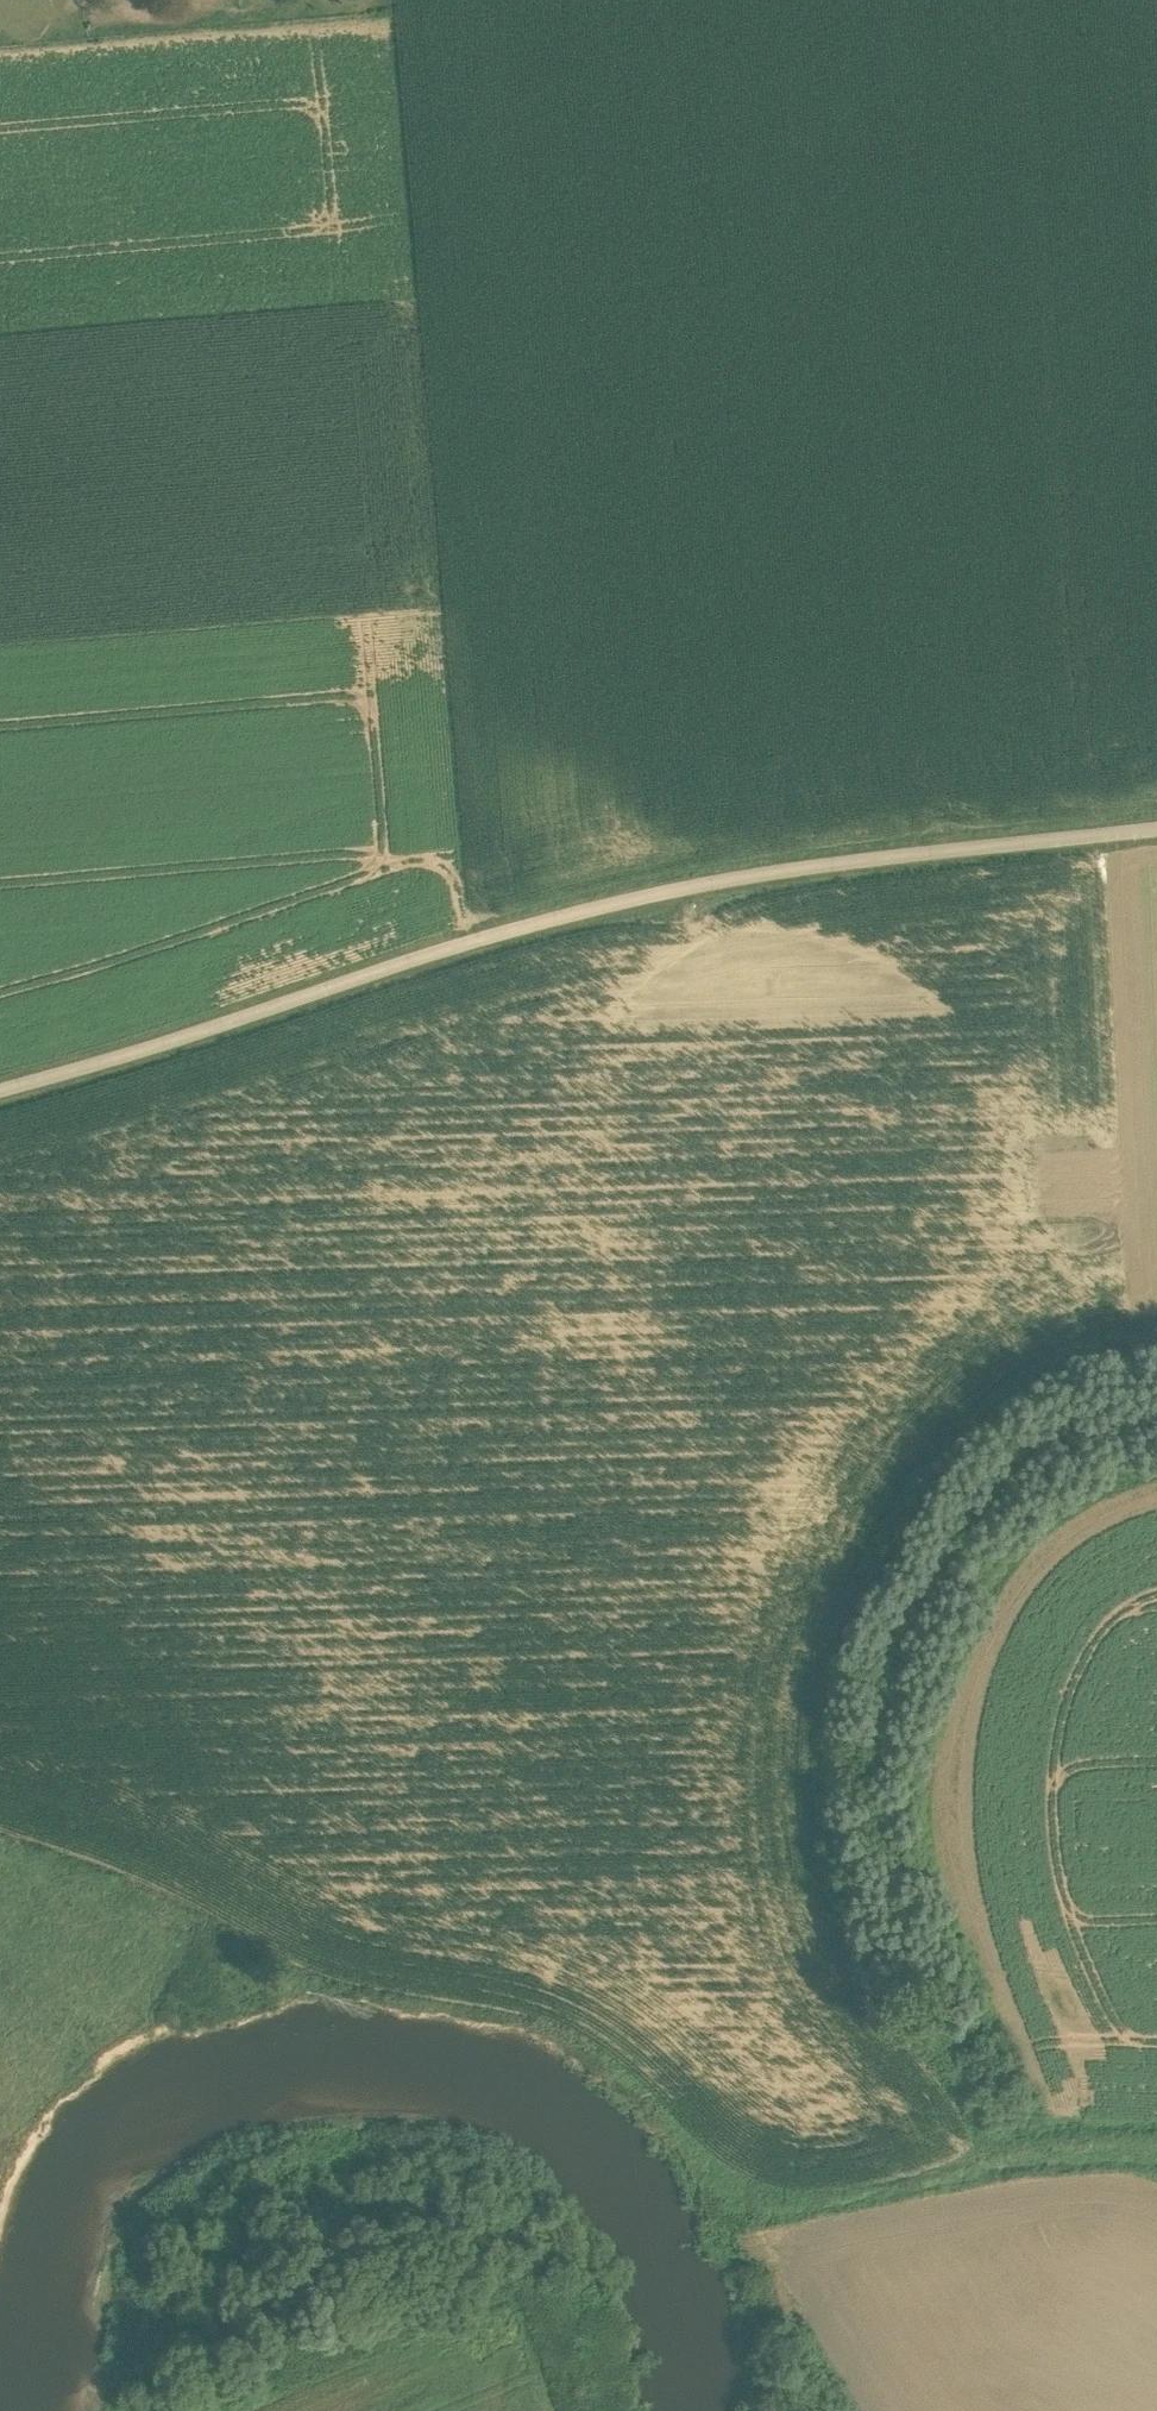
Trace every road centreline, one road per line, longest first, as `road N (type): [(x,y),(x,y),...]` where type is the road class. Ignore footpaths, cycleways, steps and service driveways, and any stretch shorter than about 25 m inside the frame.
road 1 (unclassified): [(0,1092),(613,915),(886,870),(1156,842)]

